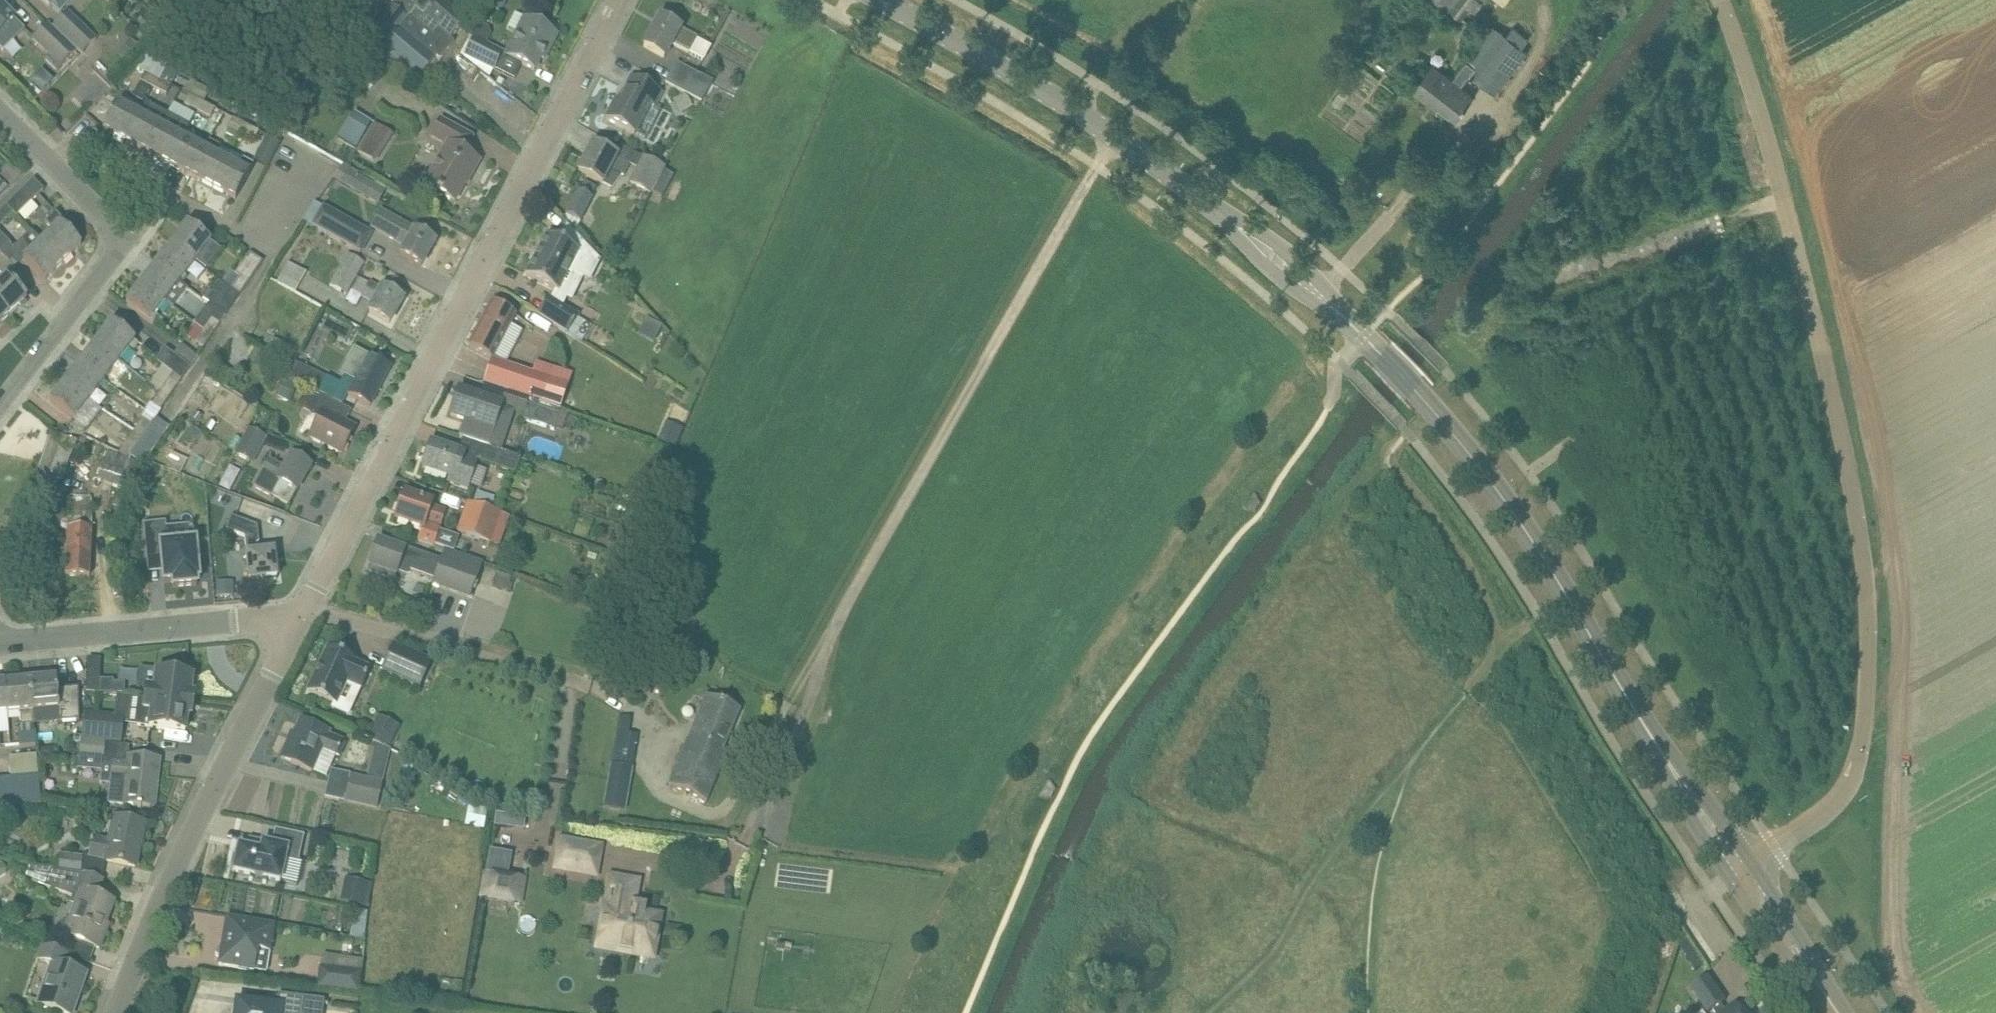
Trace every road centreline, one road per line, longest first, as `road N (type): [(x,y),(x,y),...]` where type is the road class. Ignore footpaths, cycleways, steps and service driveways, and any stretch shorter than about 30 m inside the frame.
road 1 (track): [(647,987),(685,963),(821,685),(835,626),(1119,137)]
road 2 (unclassified): [(1776,843),(1821,817),(1849,785),(1864,736),(1868,612),(1843,443),(1776,164),(1720,0)]
road 3 (residential): [(301,617),(617,0)]
road 4 (tertiary): [(1653,735),(1513,510),(1421,395),(1353,327)]
road 5 (residential): [(113,1012),(183,831),(301,617)]
road 6 (tertiary): [(1235,224),(1119,137),(876,0)]
road 7 (tertiary): [(1653,735),(1734,885),(1823,991)]
road 8 (residential): [(0,642),(301,617)]
road 9 (residential): [(0,398),(124,237)]
road 10 (tertiary): [(1353,327),(1298,261),(1255,228),(1235,224)]
road 11 (tertiary): [(1235,224),(1278,278),(1334,322),(1353,327)]
road 12 (tertiary): [(1751,861),(1653,735)]
road 13 (tertiary): [(1823,991),(1751,861)]
road 14 (residential): [(162,195),(29,137)]
road 15 (residential): [(124,237),(29,137)]

